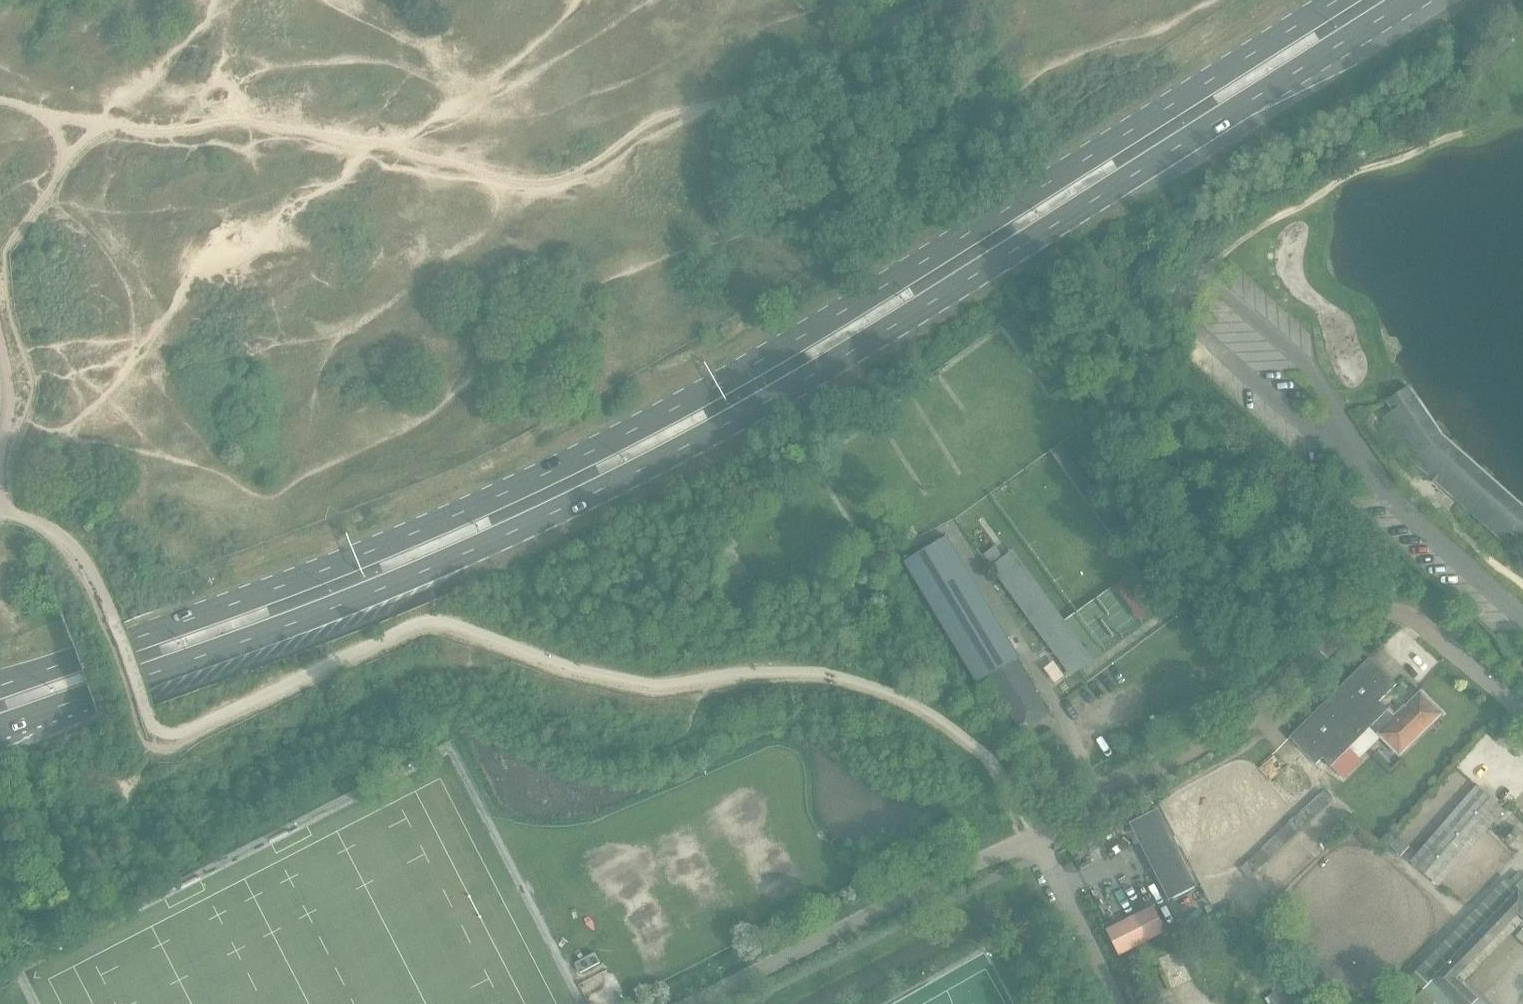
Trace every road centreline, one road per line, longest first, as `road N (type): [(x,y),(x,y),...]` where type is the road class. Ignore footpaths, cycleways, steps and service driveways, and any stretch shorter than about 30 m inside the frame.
road 1 (primary): [(0,728),(286,627),(624,483),(843,361),(1419,0)]
road 2 (primary): [(1344,0),(822,328),(612,443),(258,597),(0,686)]
road 3 (residential): [(1522,715),(1417,624),(1377,615),(1237,727),(1034,839)]
road 4 (residential): [(1034,839),(697,1003)]
road 5 (residential): [(1114,1003),(1034,839)]

